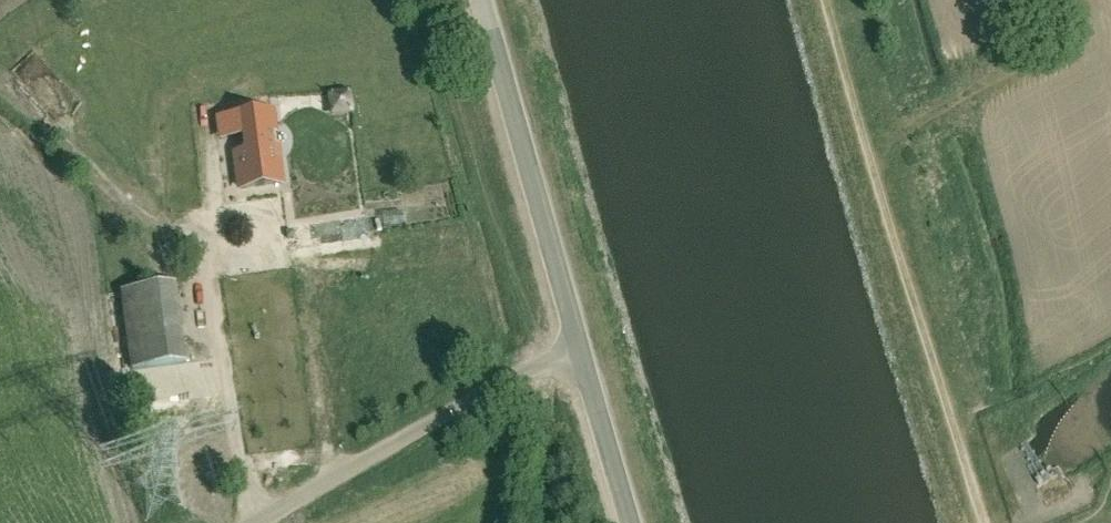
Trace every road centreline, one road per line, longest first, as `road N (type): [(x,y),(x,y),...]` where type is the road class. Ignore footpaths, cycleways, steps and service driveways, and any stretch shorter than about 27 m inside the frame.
road 1 (track): [(824,0),(986,522)]
road 2 (unclassified): [(580,355),(484,0)]
road 3 (unclassified): [(263,522),(456,409),(580,355)]
road 4 (unclassified): [(632,522),(580,355)]

